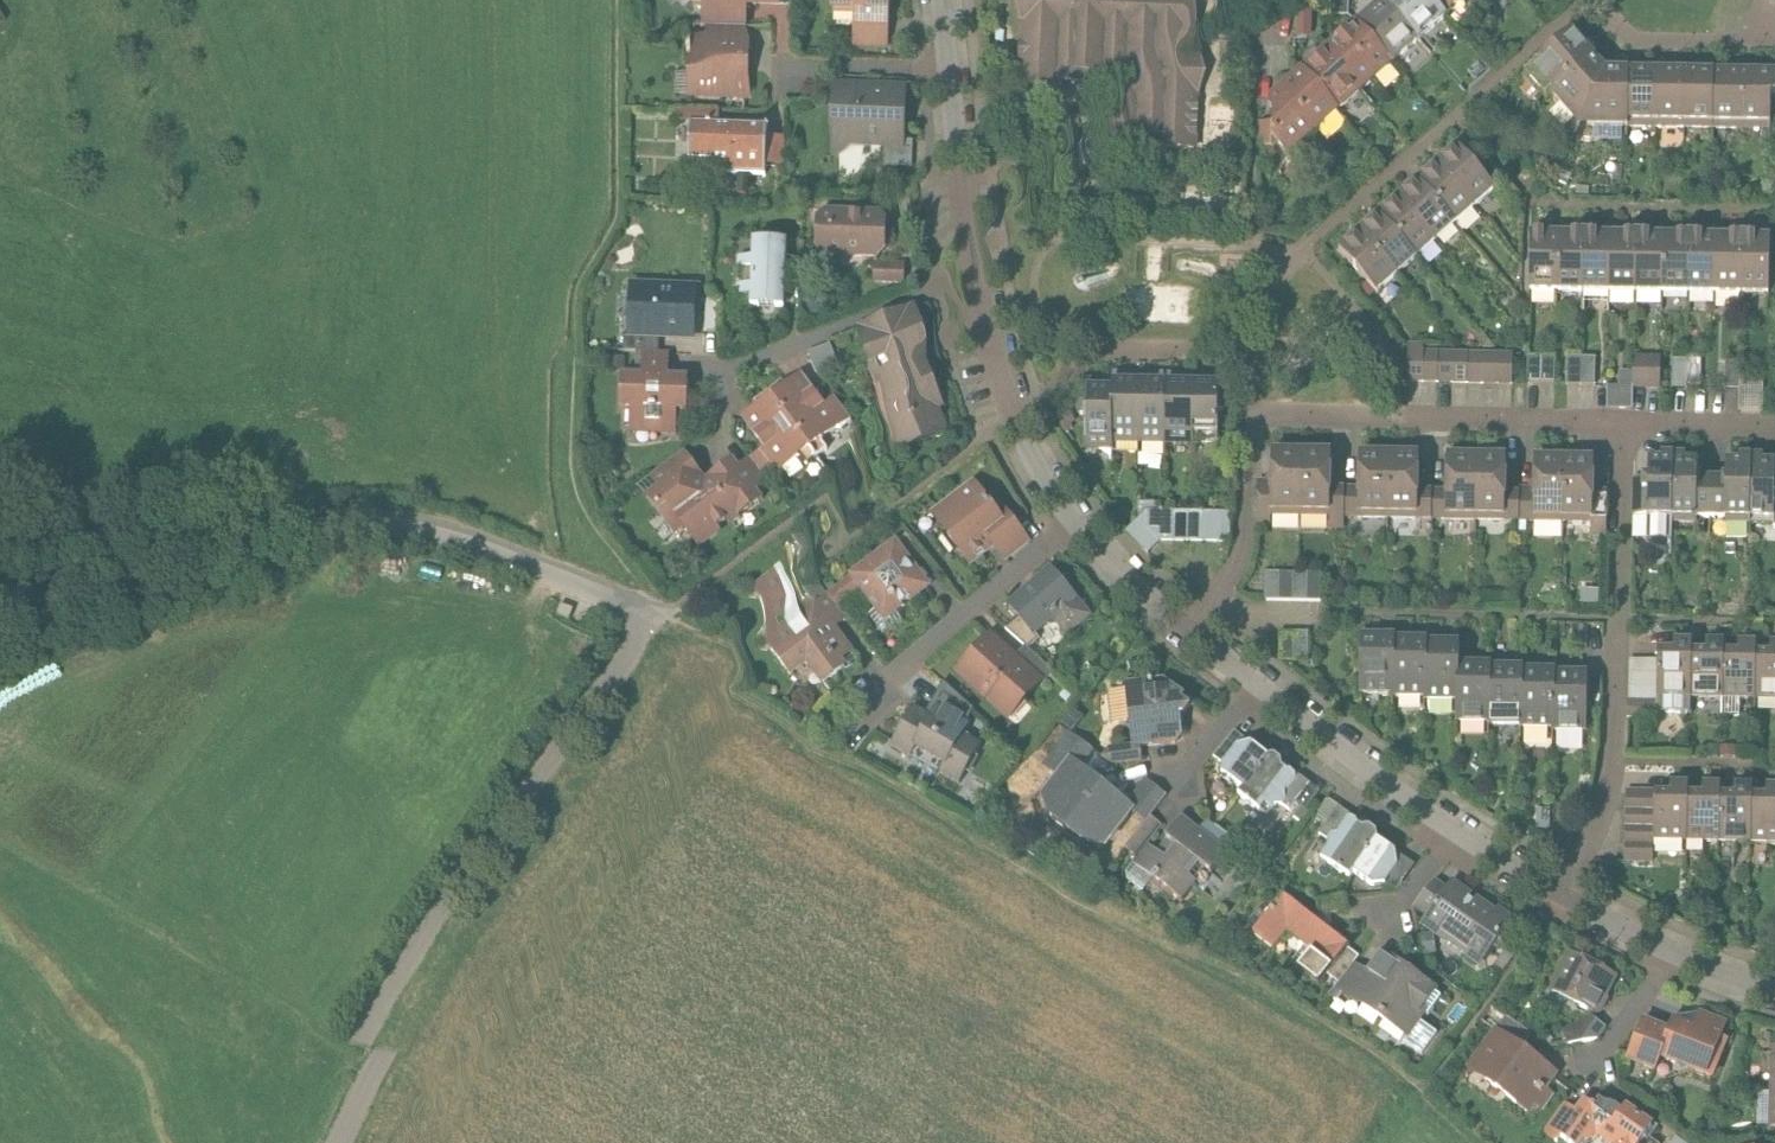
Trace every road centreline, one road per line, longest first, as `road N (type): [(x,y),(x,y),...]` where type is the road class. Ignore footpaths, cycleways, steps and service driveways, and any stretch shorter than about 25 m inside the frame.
road 1 (unclassified): [(0,603),(365,569),(500,598),(623,643),(653,669)]
road 2 (residential): [(1624,420),(1248,419),(1237,561),(1187,629)]
road 3 (unclassified): [(349,1142),(465,949),(633,720),(653,669)]
road 4 (residential): [(1561,899),(1596,830),(1613,767),(1624,420)]
road 5 (residential): [(983,326),(743,416),(727,434)]
road 6 (residential): [(1070,522),(870,692)]
road 7 (residential): [(1254,687),(1452,833)]
road 8 (residential): [(1774,40),(1635,39),(1597,0)]
road 9 (residential): [(1283,0),(1256,31),(1165,27),(1166,0)]
road 10 (residential): [(1070,522),(1187,629)]
road 11 (residential): [(963,135),(835,129),(809,139)]
road 12 (residential): [(1624,420),(1774,421)]
road 13 (residential): [(943,0),(963,135)]
road 14 (residential): [(1674,955),(1595,1064)]
road 15 (residential): [(1452,833),(1561,899)]
road 16 (residential): [(1561,899),(1674,955)]

